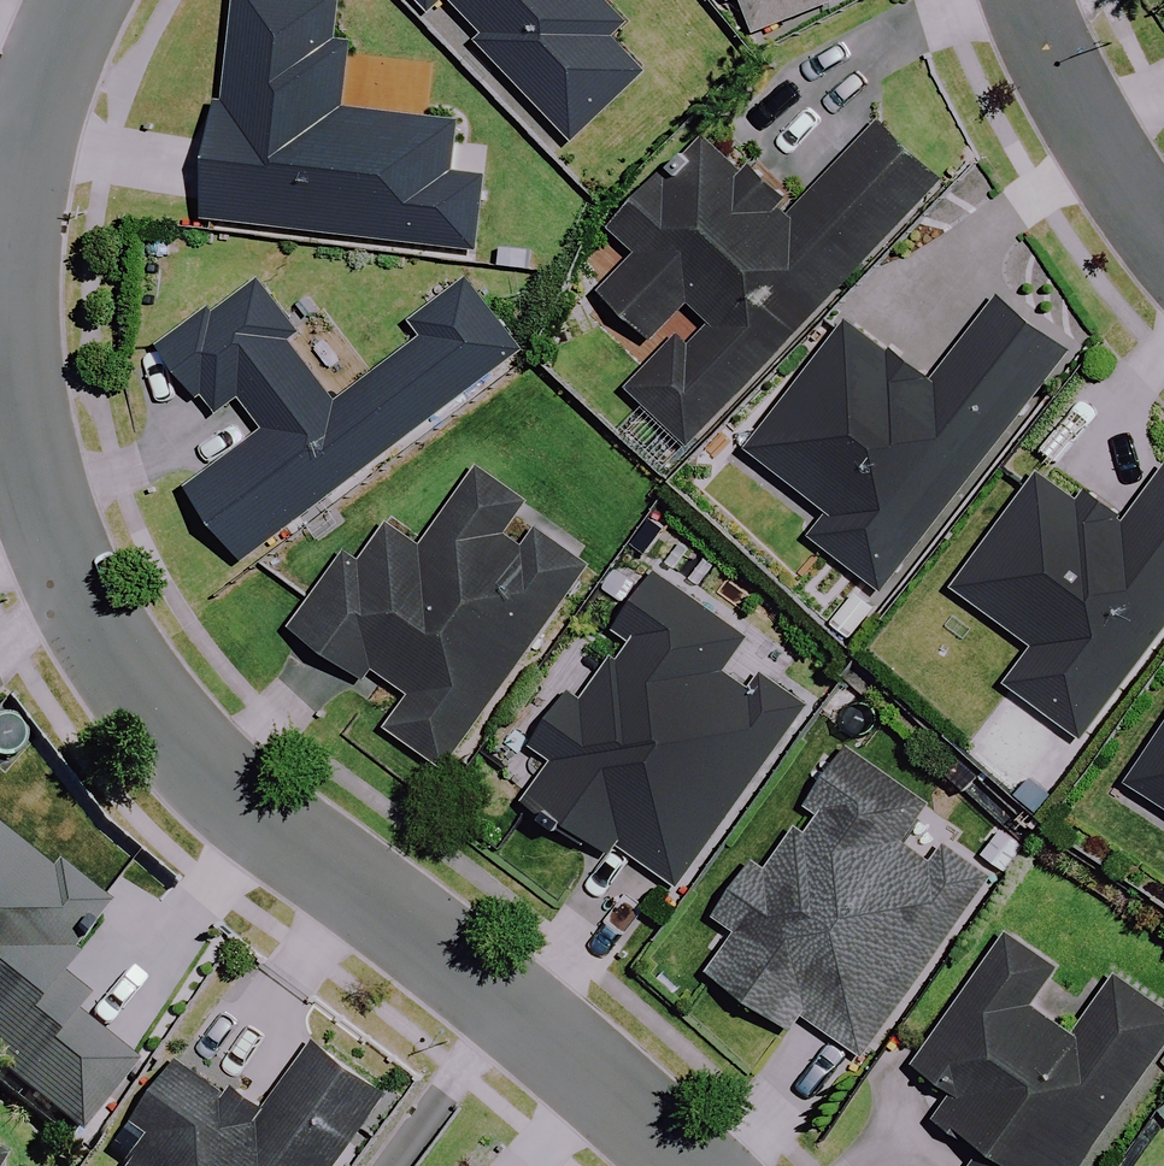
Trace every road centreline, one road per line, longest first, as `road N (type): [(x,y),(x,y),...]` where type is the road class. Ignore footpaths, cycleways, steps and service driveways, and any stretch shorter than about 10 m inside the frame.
road 1 (residential): [(691,1165),(599,1074),(208,753),(65,569),(18,407),(20,211)]
road 2 (residential): [(1037,0),(1100,157),(1163,227)]
road 3 (residential): [(20,211),(59,48),(86,0)]

